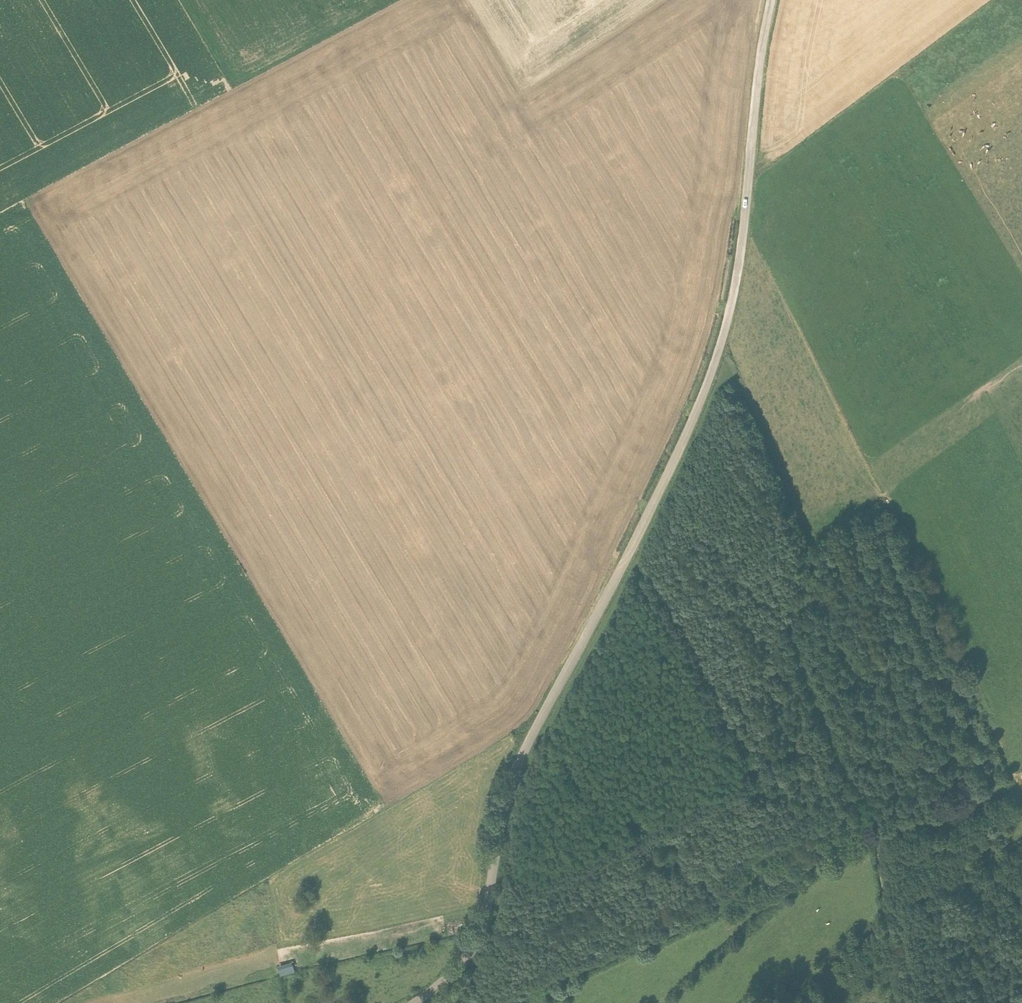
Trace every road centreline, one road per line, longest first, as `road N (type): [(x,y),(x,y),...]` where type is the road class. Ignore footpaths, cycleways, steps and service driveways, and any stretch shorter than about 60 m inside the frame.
road 1 (unclassified): [(415,1002),(456,970),(479,935),(521,757),(644,522),(713,366),(740,260),(771,0)]

